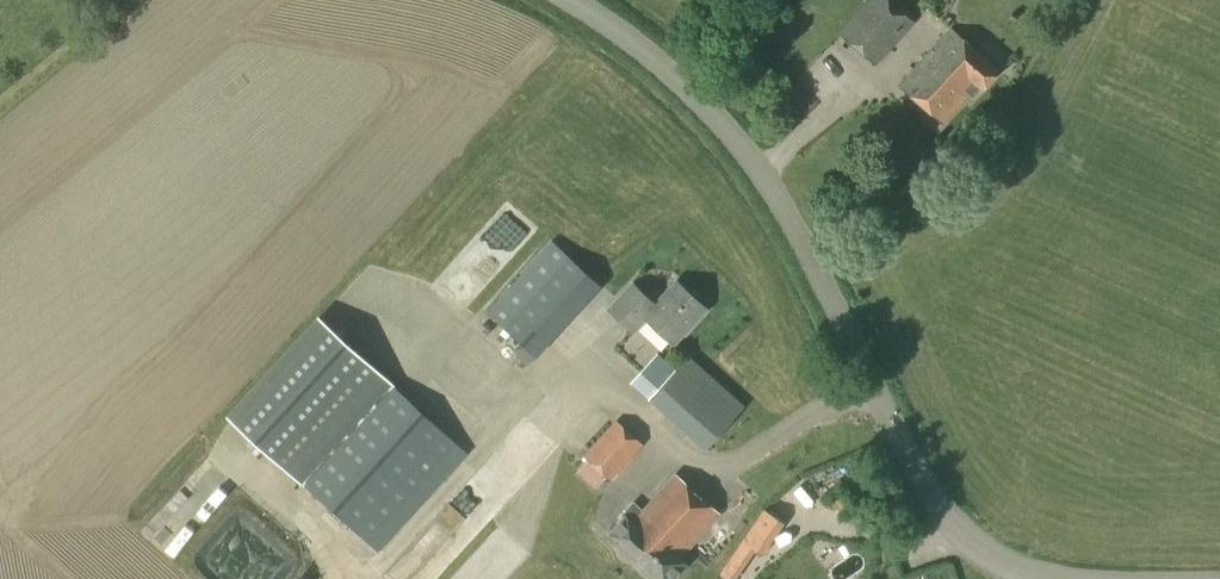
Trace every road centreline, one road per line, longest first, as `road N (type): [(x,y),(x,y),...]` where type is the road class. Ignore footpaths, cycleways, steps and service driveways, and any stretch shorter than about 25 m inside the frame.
road 1 (unclassified): [(1022,578),(960,537),(922,487),(773,192),(712,115),(568,0)]

